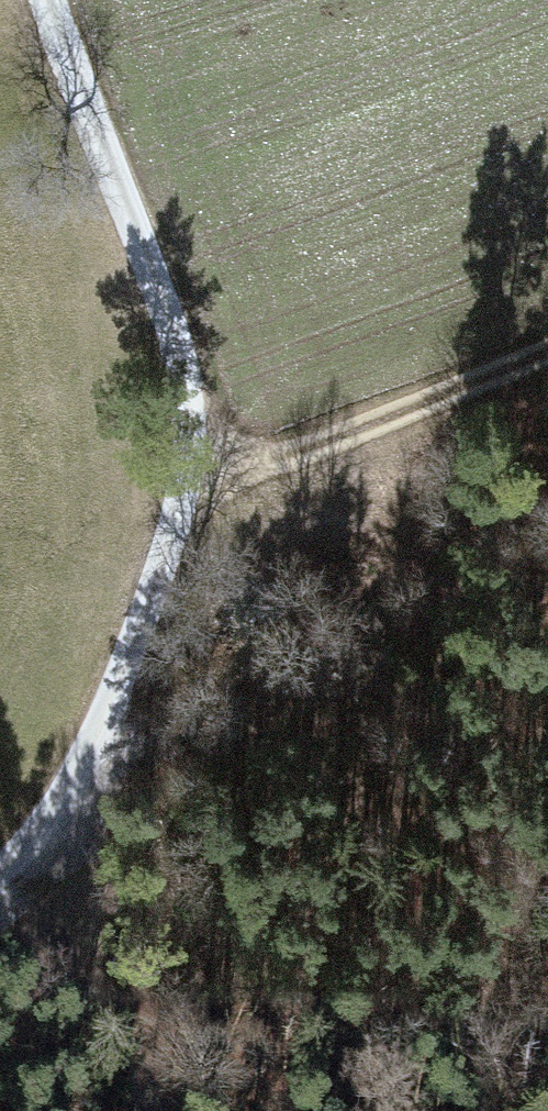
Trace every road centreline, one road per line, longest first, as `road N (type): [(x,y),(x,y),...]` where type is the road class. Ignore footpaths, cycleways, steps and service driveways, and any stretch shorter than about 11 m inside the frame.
road 1 (unclassified): [(50,0),(166,309),(189,399),(186,479),(107,714),(74,778),(0,872)]
road 2 (track): [(186,479),(383,430),(547,362)]
road 3 (track): [(32,840),(77,877),(134,1110)]

